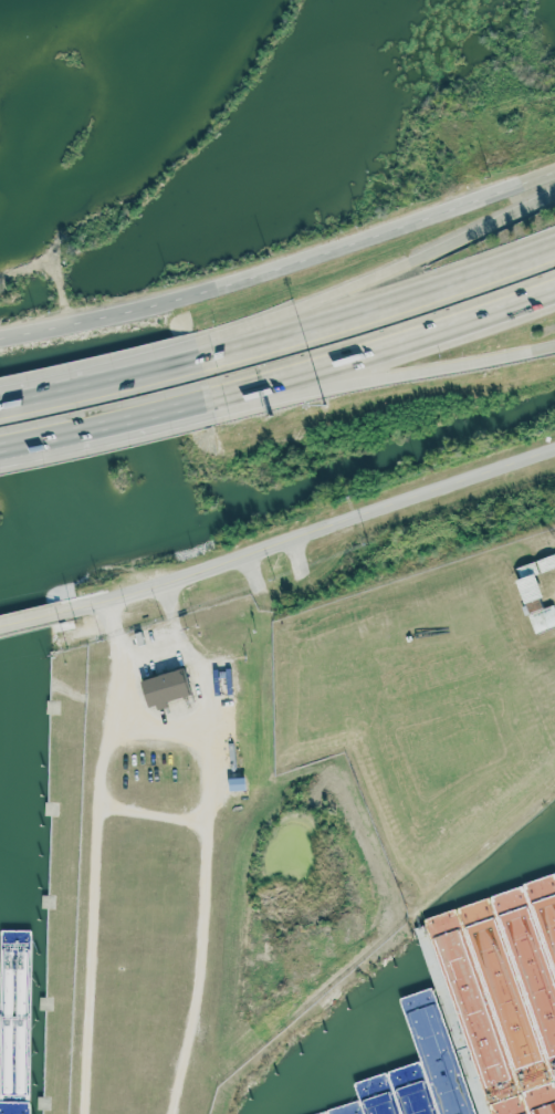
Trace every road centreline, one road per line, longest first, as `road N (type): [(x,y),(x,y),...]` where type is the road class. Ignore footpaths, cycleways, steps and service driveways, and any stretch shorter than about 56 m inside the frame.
road 1 (secondary): [(554,170),(258,273),(0,341)]
road 2 (tertiary): [(75,612),(554,452)]
road 3 (motorway): [(554,192),(197,360)]
road 4 (motorway): [(554,247),(197,360)]
road 5 (motorway): [(208,402),(554,288)]
road 6 (motorway): [(208,402),(554,351)]
road 7 (motorway): [(0,448),(208,402)]
road 8 (motorway): [(197,360),(0,404)]

